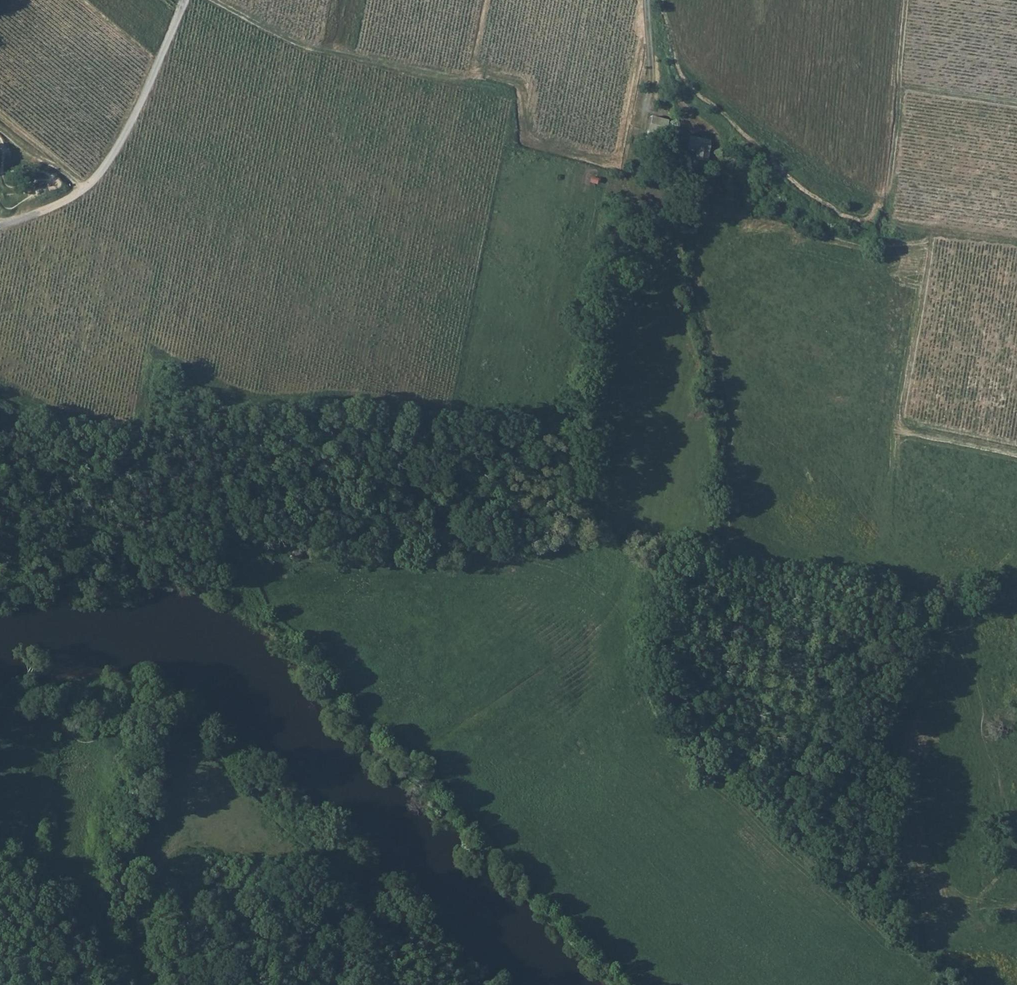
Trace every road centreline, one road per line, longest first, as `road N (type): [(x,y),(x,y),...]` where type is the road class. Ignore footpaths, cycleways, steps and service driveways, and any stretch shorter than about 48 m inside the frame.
road 1 (track): [(218,0),(296,42),(513,100),(550,123),(571,157),(592,160),(608,152),(626,120),(645,115),(652,97),(648,0)]
road 2 (track): [(188,0),(142,109),(97,182),(0,229)]

